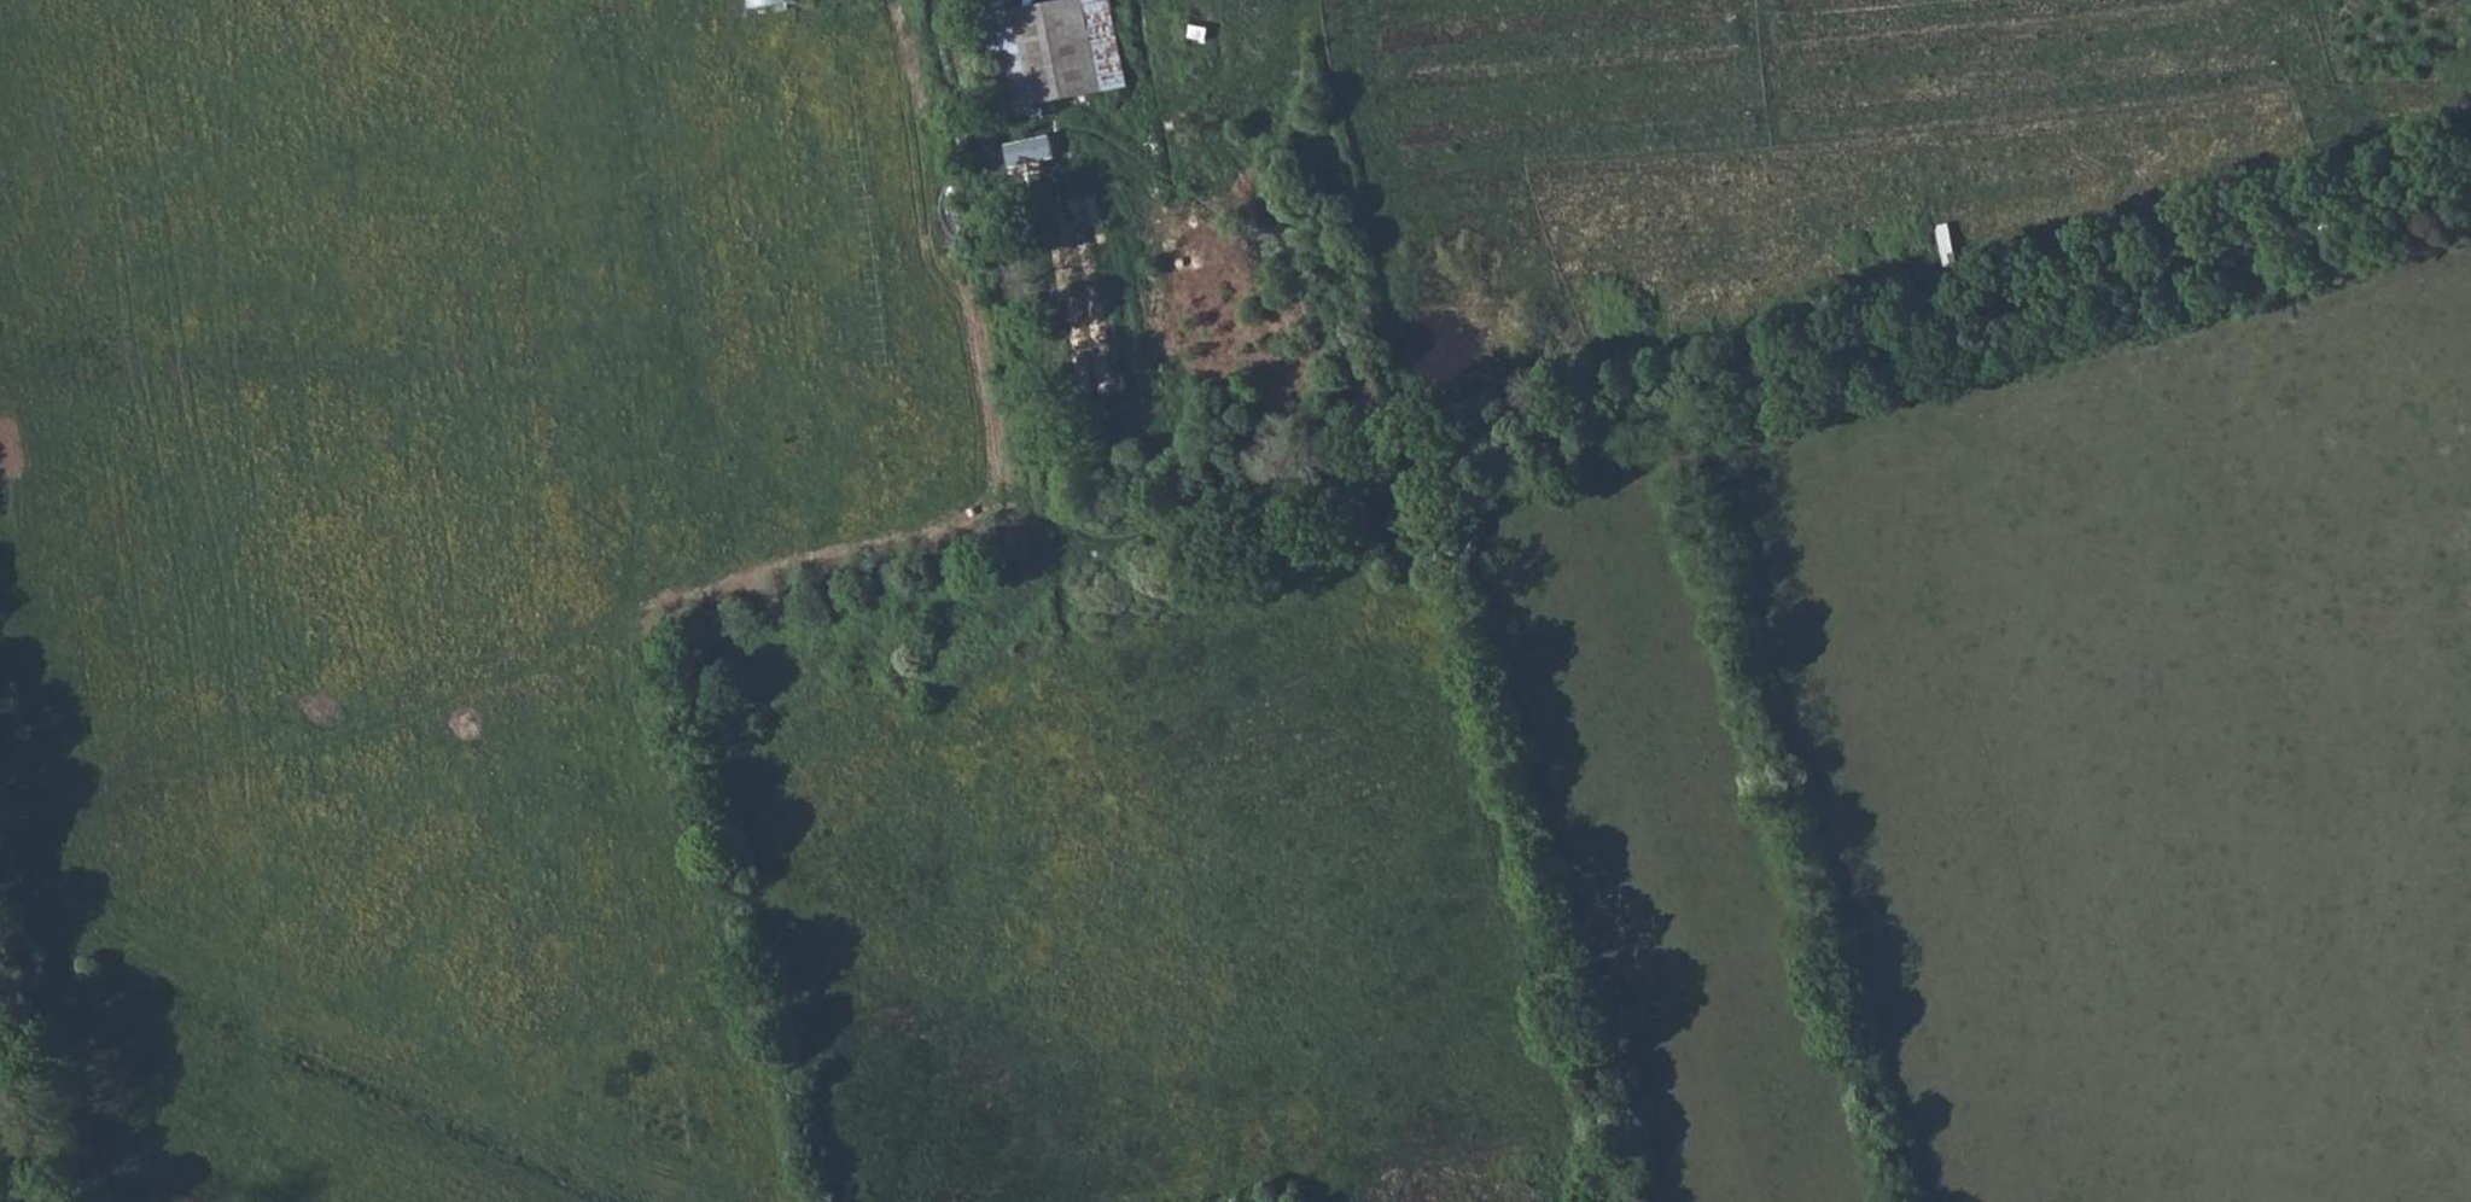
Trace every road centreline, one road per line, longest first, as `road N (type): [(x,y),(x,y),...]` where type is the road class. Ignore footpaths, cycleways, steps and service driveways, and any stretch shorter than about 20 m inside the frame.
road 1 (track): [(866,690),(1043,643),(1071,605),(949,0)]

